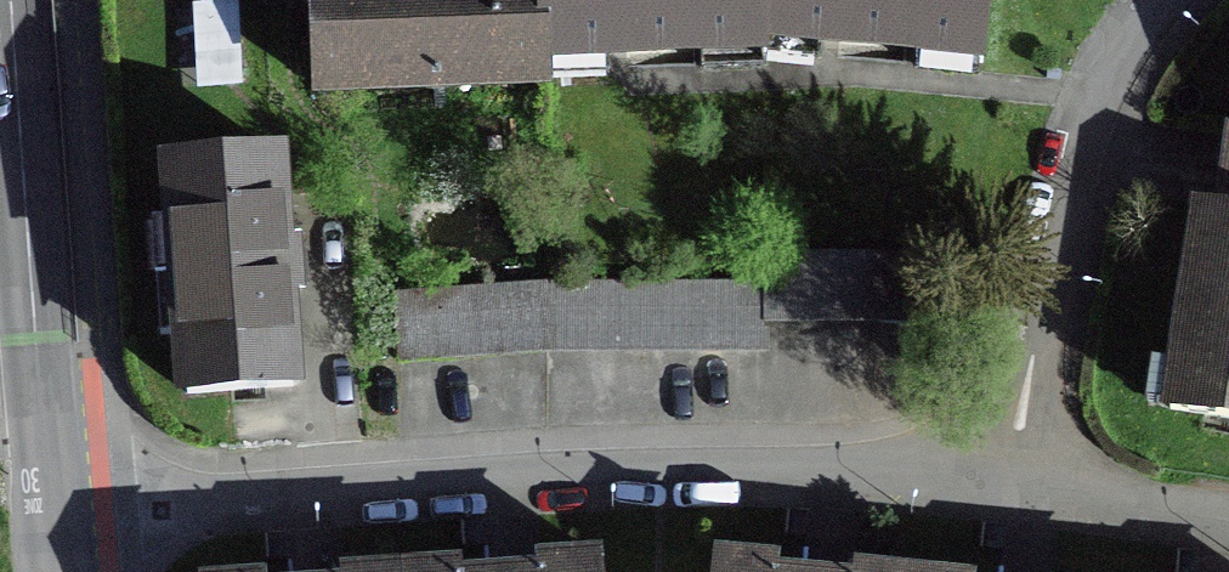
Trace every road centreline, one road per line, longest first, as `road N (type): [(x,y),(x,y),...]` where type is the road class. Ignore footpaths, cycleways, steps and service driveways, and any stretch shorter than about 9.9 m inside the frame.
road 1 (residential): [(1004,486),(859,470),(596,481),(58,525)]
road 2 (residential): [(12,0),(58,525)]
road 3 (residential): [(1161,0),(1100,97),(1004,486)]
road 4 (residential): [(1228,522),(1004,486)]

